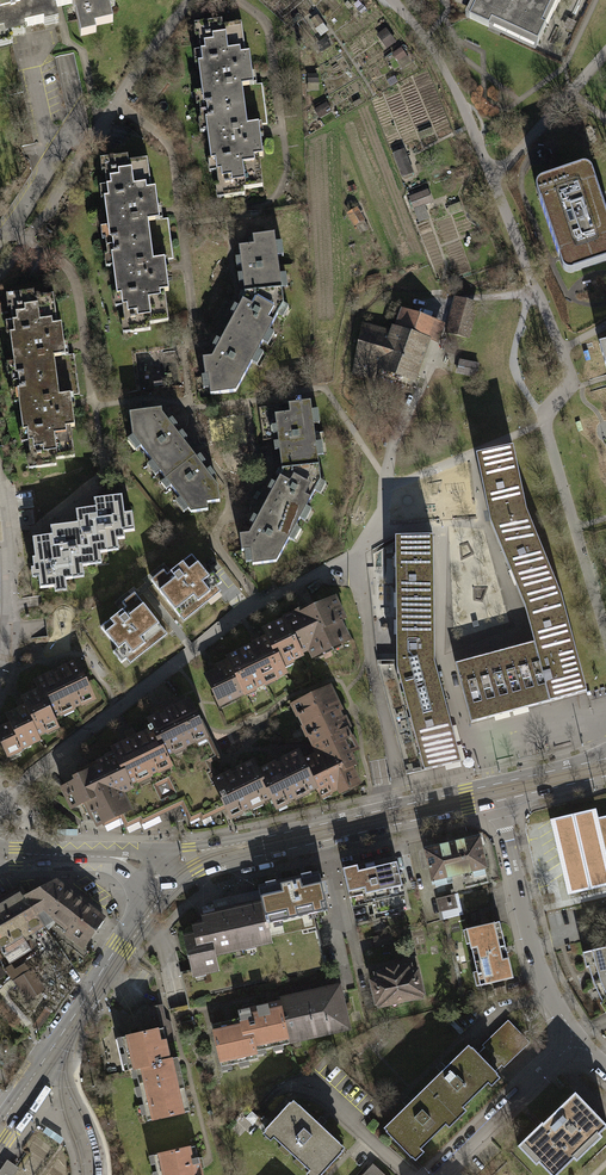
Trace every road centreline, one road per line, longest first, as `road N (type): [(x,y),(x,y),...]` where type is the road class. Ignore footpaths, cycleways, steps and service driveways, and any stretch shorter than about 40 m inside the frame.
road 1 (secondary): [(498,791),(161,873)]
road 2 (tertiary): [(161,873),(159,890),(0,1126)]
road 3 (residential): [(576,1045),(530,947),(498,791)]
road 4 (residential): [(436,1174),(576,1045)]
road 5 (secondary): [(161,873),(114,859),(0,857)]
road 6 (residential): [(0,241),(80,119)]

